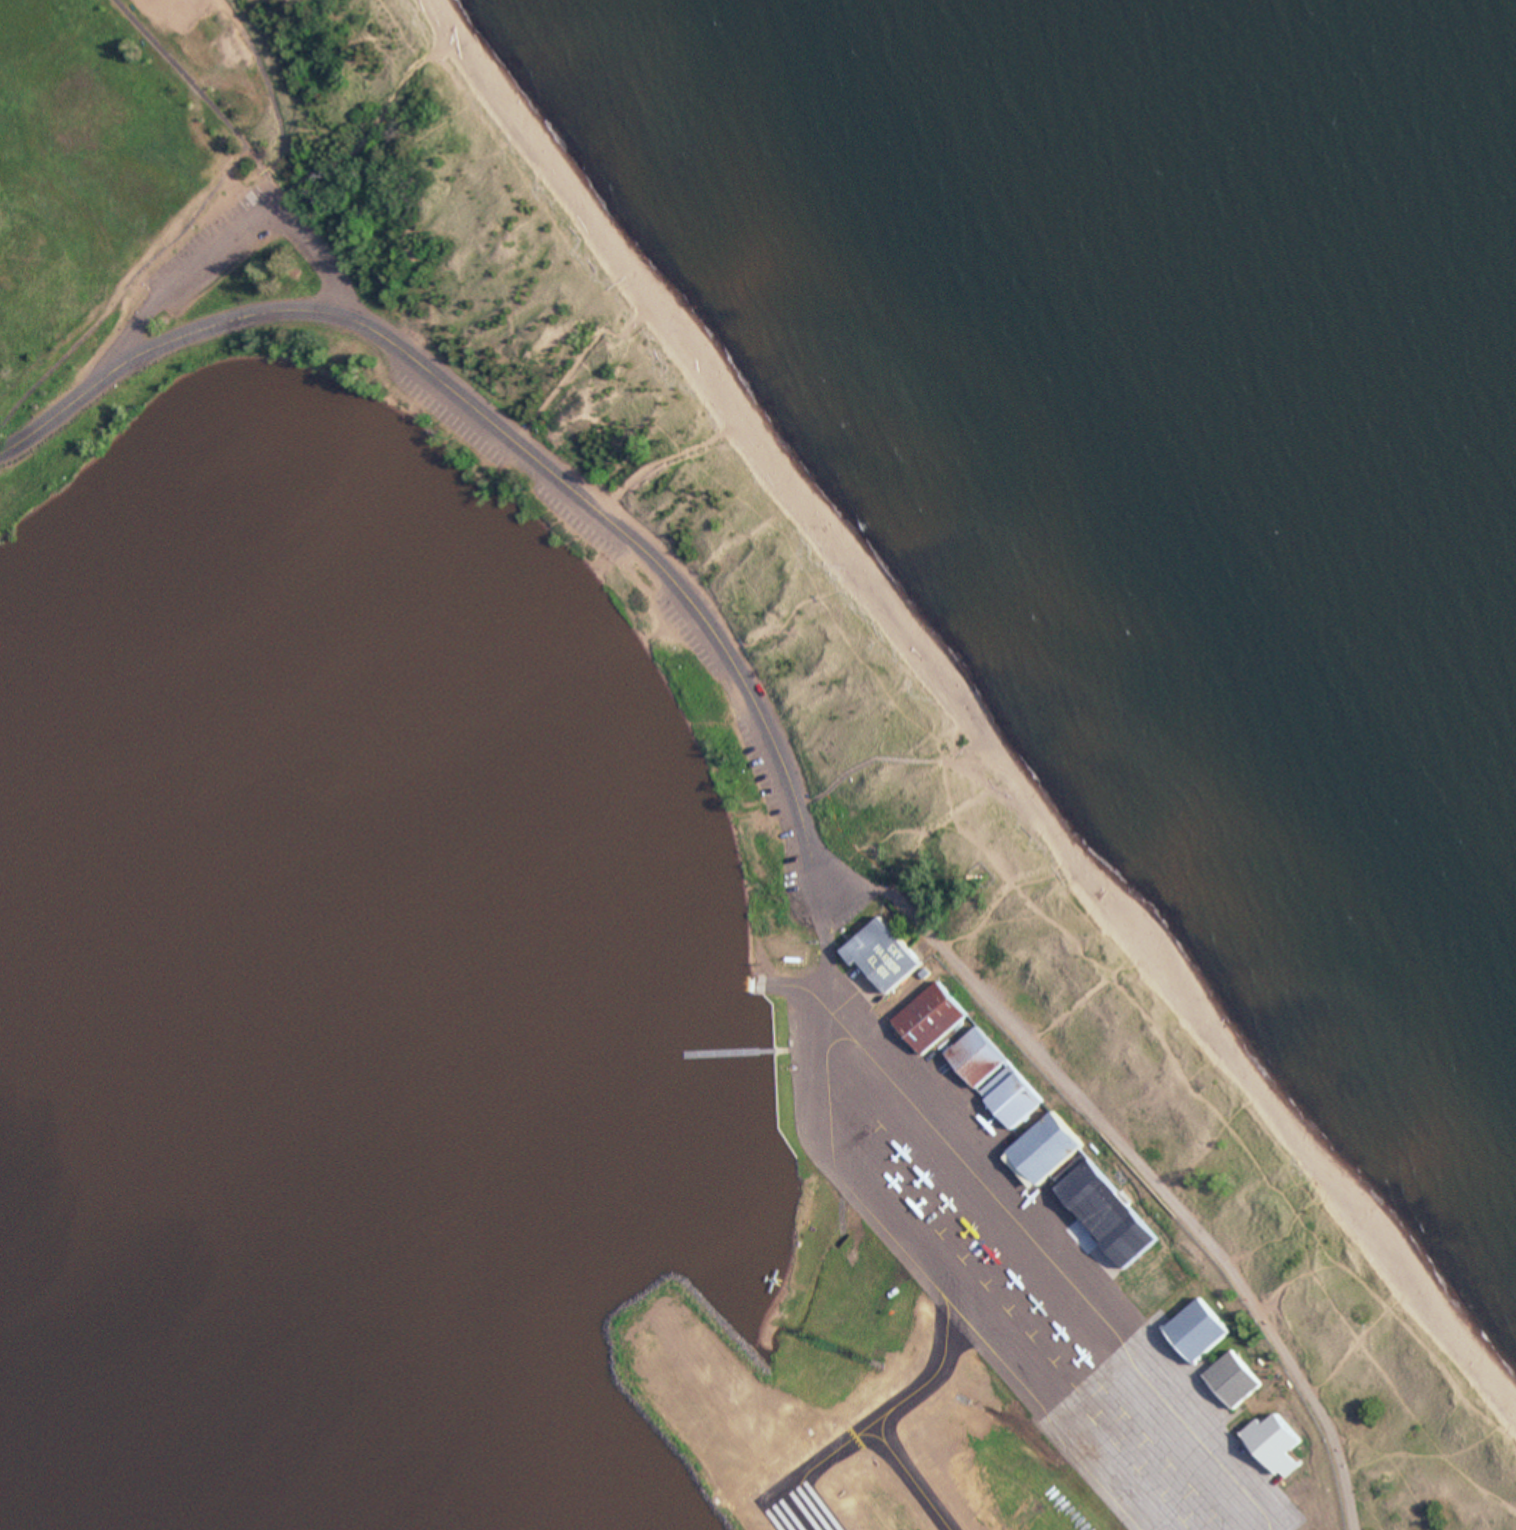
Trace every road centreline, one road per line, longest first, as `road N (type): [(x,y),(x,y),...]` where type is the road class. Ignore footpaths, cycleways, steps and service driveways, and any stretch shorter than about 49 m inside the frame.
road 1 (tertiary): [(0,451),(123,356),(185,330),(281,309),(359,322),(628,537),(687,596),(741,677),(781,759),(821,904)]

